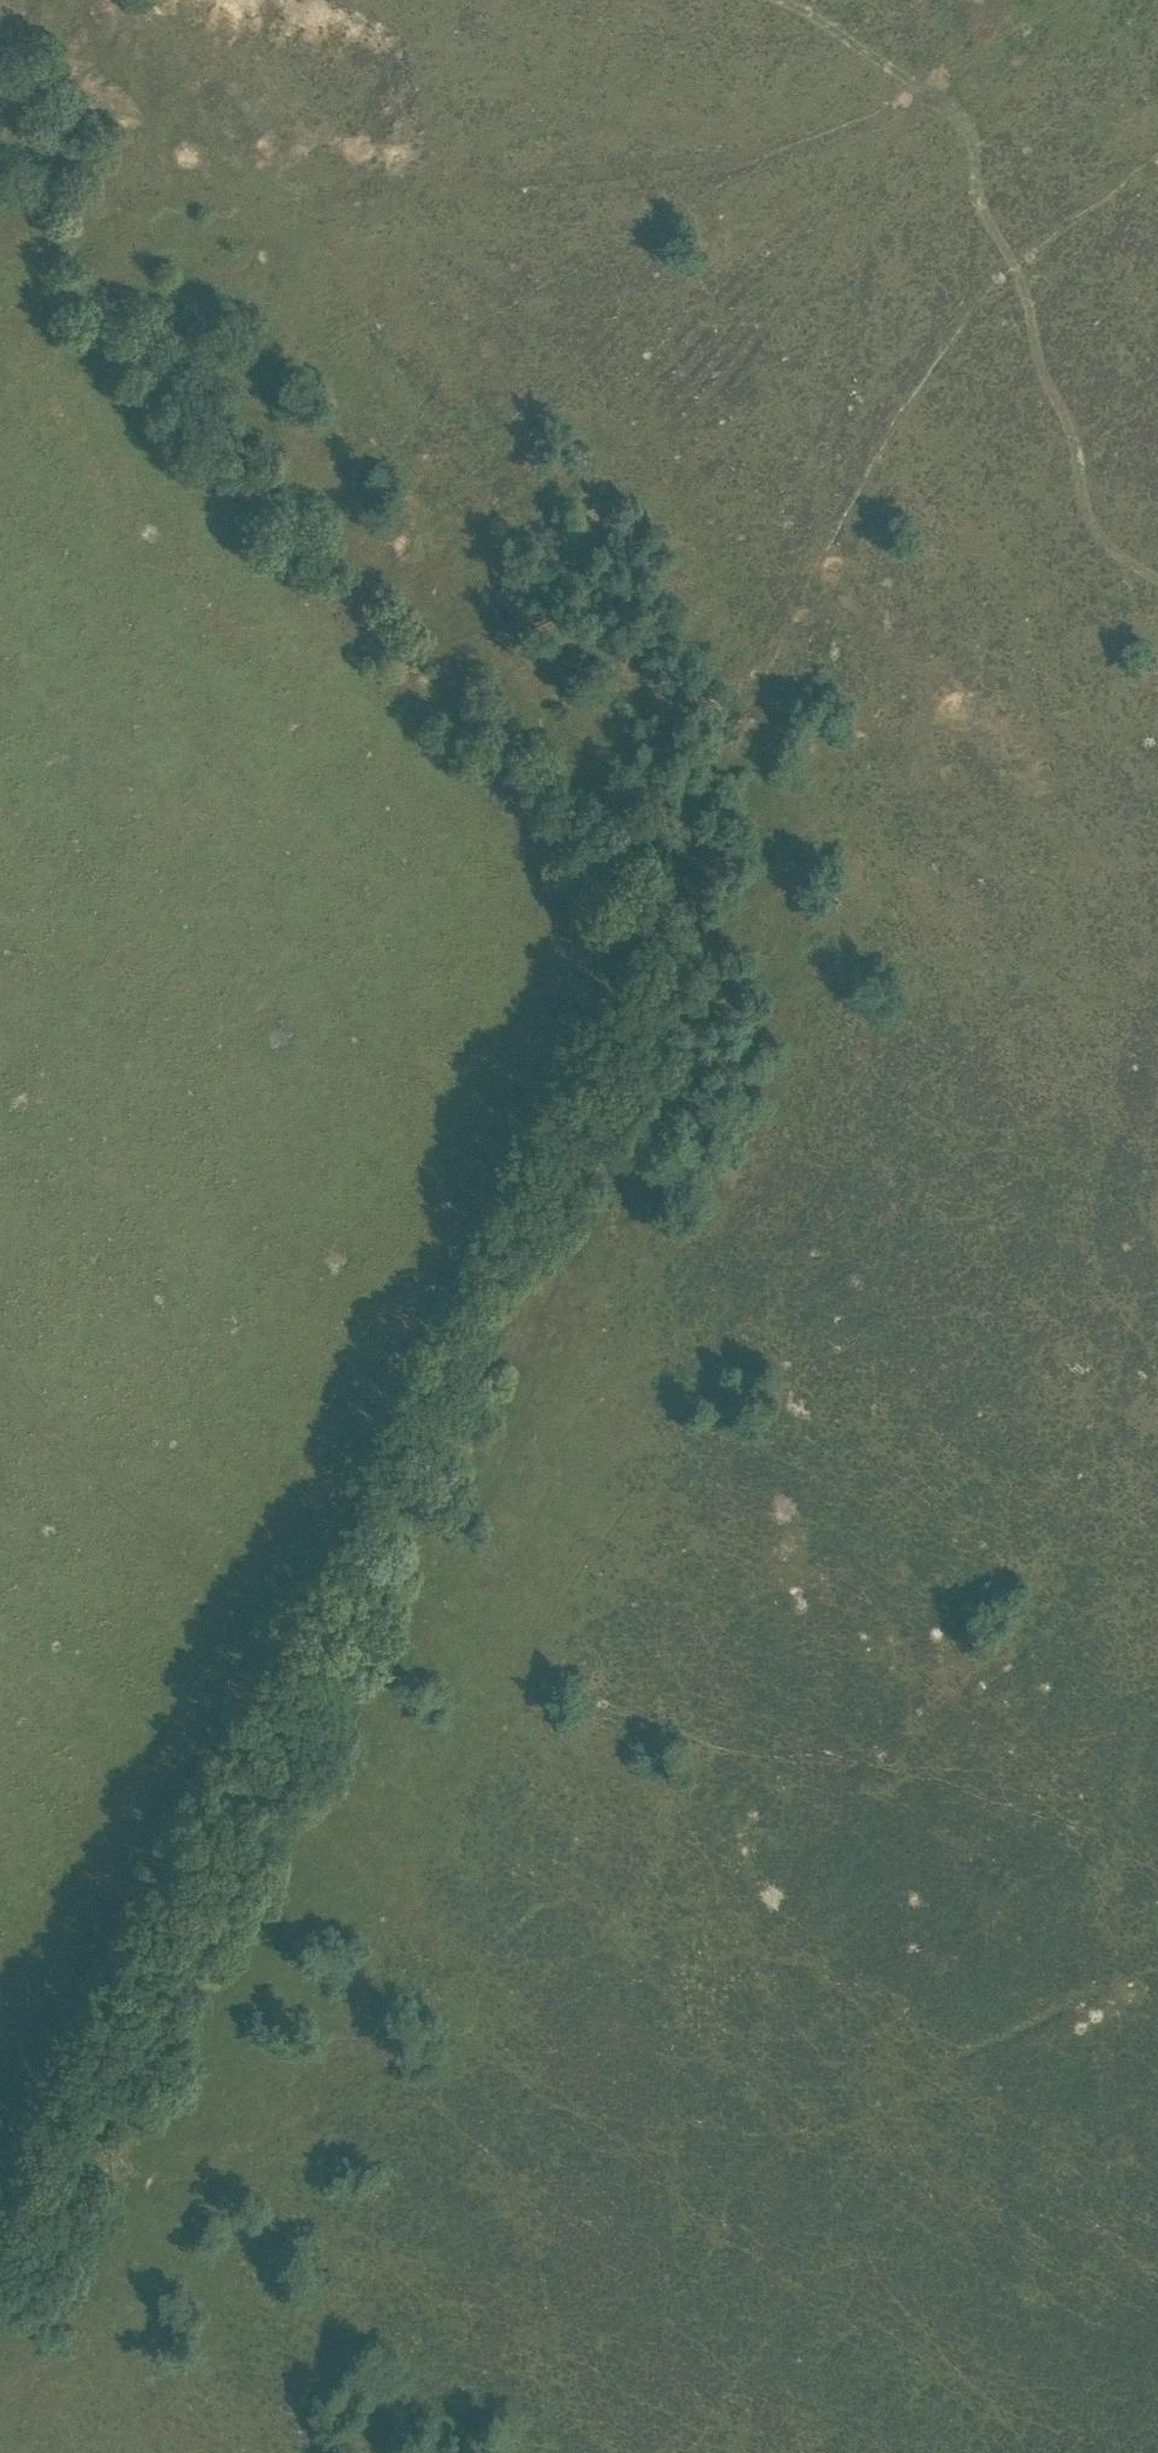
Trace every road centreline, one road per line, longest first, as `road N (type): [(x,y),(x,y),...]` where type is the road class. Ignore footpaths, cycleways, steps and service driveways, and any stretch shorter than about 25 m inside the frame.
road 1 (track): [(783,0),(821,18),(969,130),(979,200),(1025,293),(1039,364),(1064,418),(1087,514),(1102,541),(1157,581)]

